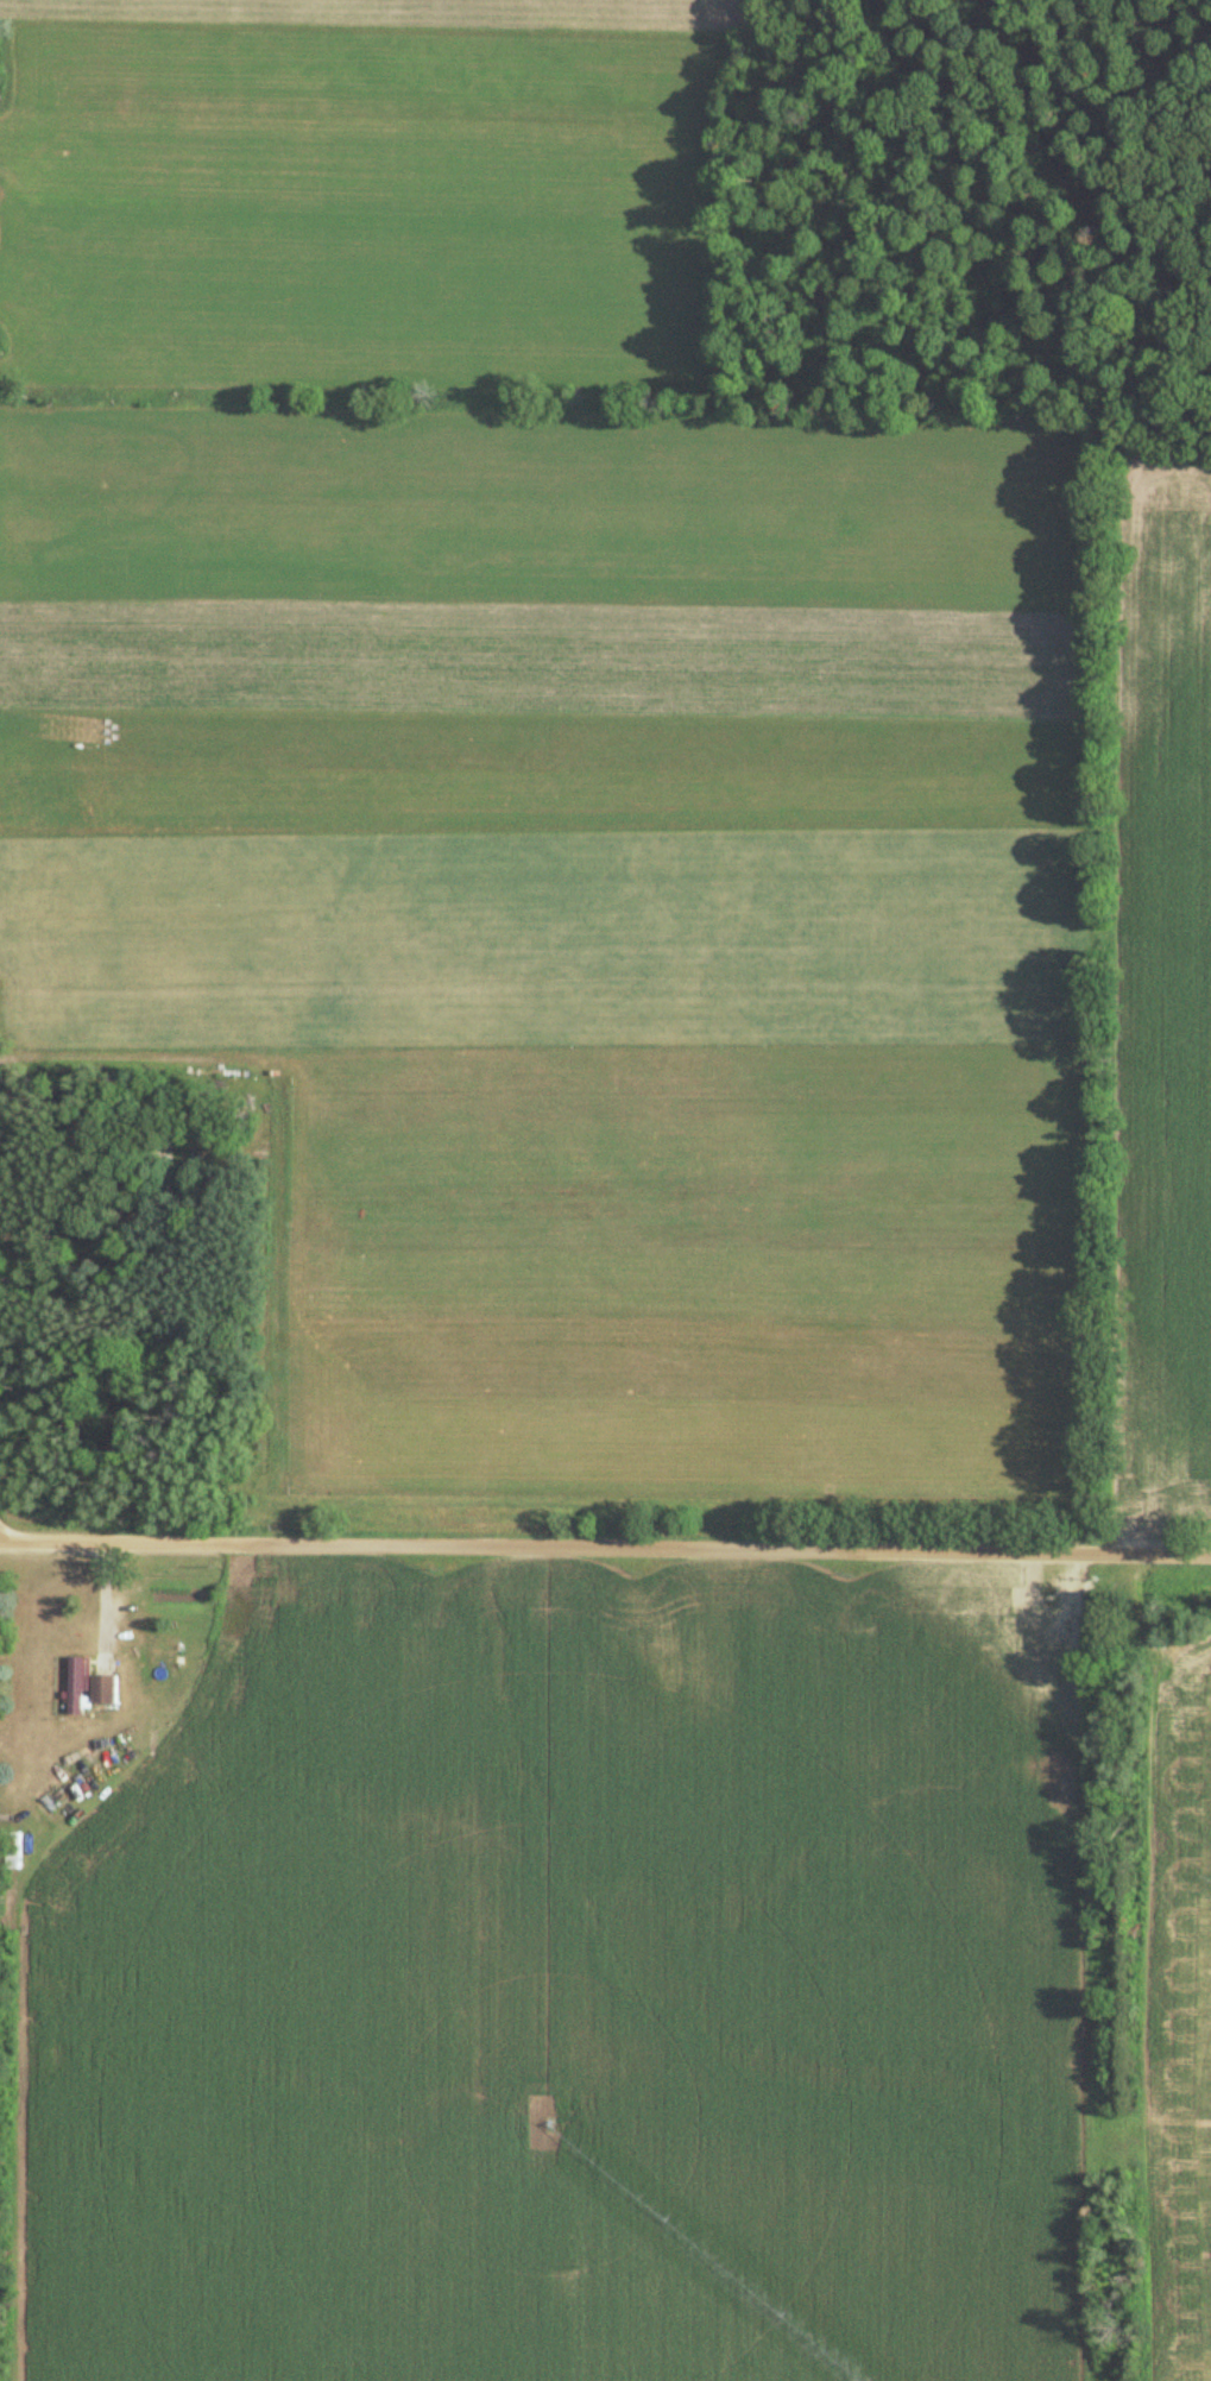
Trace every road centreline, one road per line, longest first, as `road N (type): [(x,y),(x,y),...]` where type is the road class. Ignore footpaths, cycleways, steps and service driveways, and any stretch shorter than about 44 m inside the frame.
road 1 (residential): [(0,1541),(1210,1562)]

